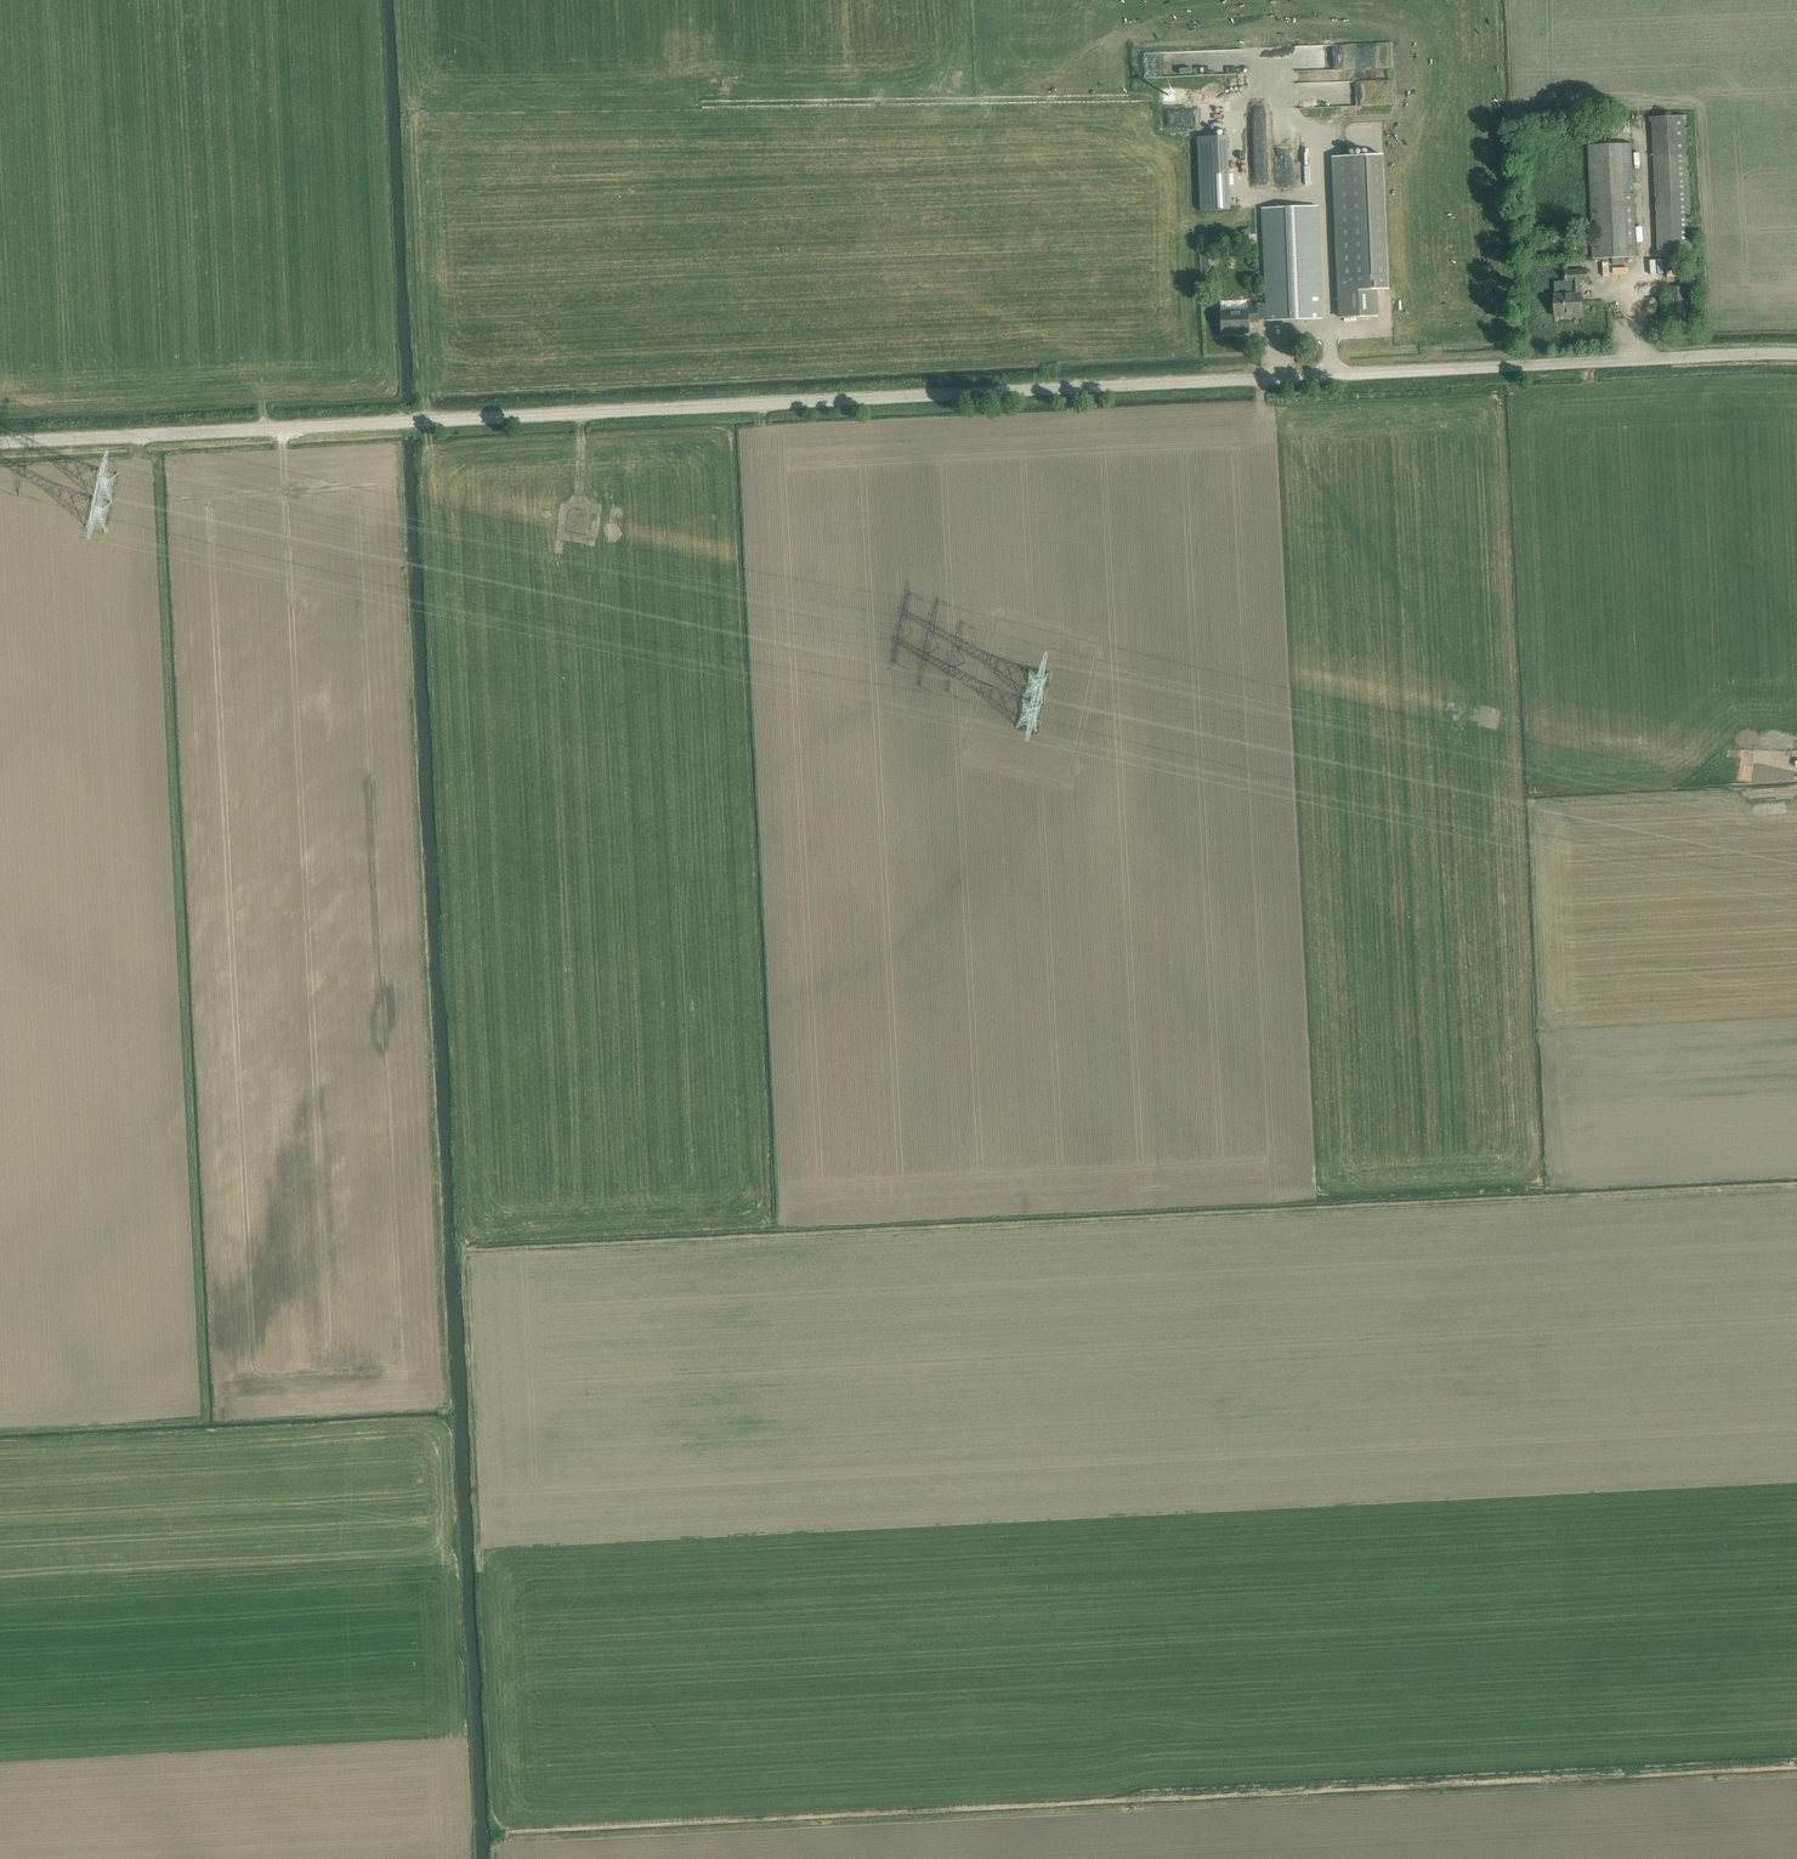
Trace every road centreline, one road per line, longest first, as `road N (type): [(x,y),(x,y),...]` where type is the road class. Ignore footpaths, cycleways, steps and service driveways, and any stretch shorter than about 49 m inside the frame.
road 1 (unclassified): [(0,442),(1796,354)]
road 2 (track): [(1796,1761),(1175,1796)]

